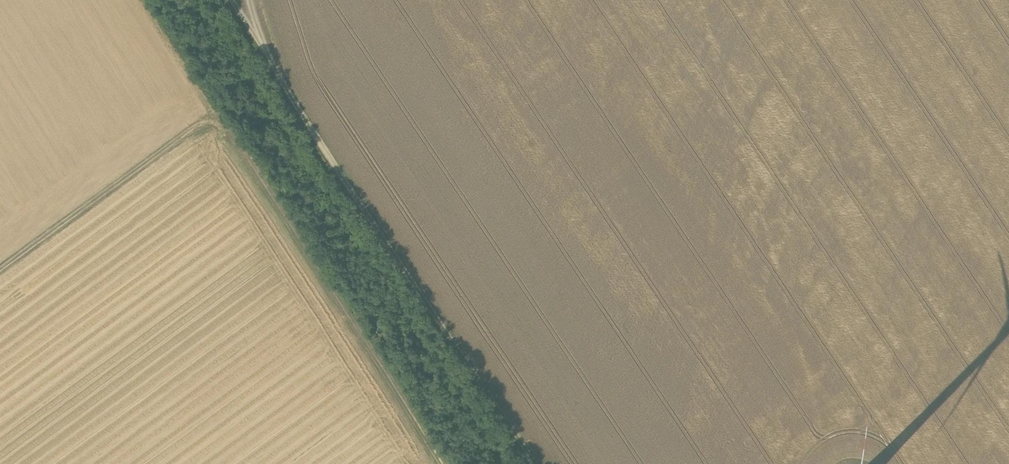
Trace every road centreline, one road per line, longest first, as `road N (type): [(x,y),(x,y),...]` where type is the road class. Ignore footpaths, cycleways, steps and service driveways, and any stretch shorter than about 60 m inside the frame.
road 1 (track): [(0,270),(210,125),(222,130),(441,463)]
road 2 (track): [(228,0),(532,463)]

